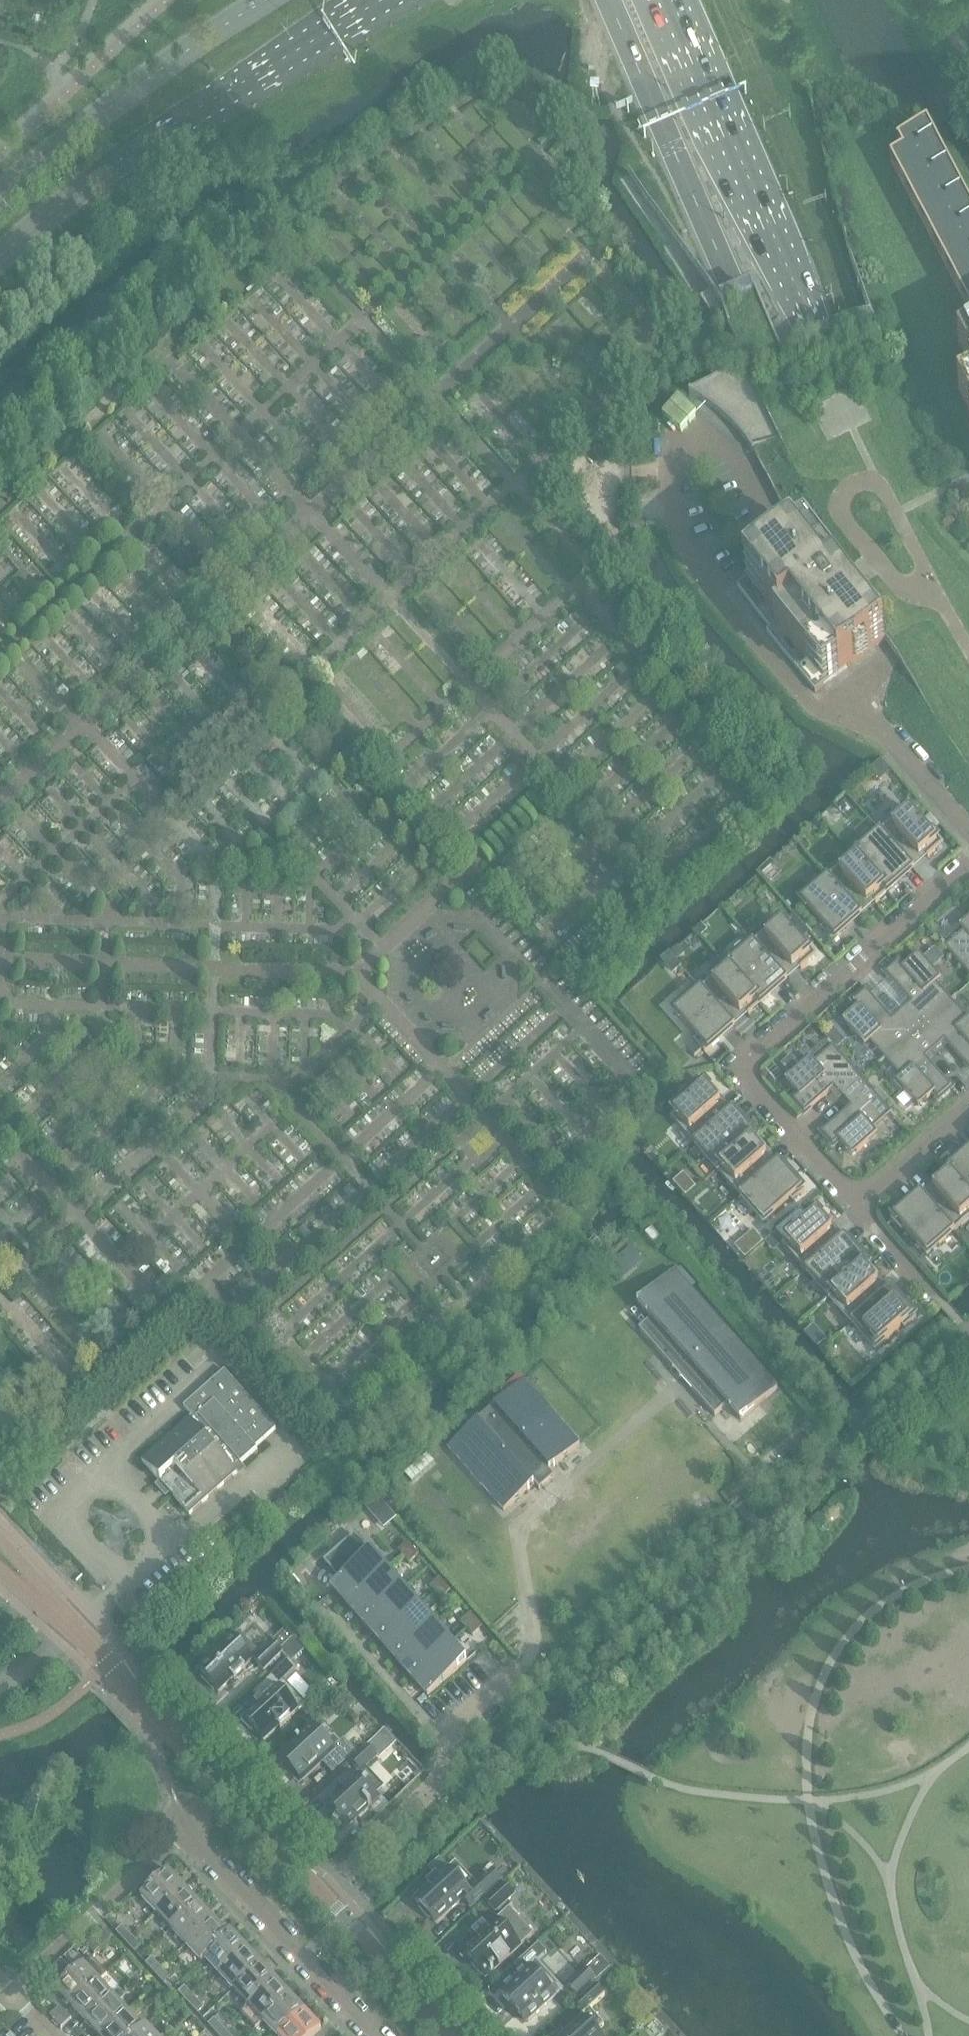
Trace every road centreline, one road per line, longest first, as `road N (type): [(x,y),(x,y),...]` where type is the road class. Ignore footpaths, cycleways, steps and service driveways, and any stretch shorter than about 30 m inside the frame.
road 1 (primary): [(608,0),(734,290),(835,491),(968,706)]
road 2 (residential): [(968,833),(872,719),(812,706),(706,582),(668,494),(670,445),(682,432),(731,448),(785,543)]
road 3 (primary): [(968,619),(879,463),(671,0)]
road 4 (residential): [(968,864),(737,1068),(853,1204)]
road 5 (secondary): [(0,257),(115,164),(381,0)]
road 6 (tertiary): [(326,1893),(43,1598)]
road 7 (secondary): [(269,0),(167,65),(0,193)]
road 8 (residential): [(527,1663),(453,1729),(444,1772),(326,1893)]
road 9 (residential): [(183,1834),(371,2035)]
road 10 (residential): [(13,1994),(183,1834)]
road 11 (tertiary): [(451,2035),(326,1893)]
road 12 (residential): [(853,1204),(968,1105)]
road 13 (residential): [(853,1204),(936,1295)]

